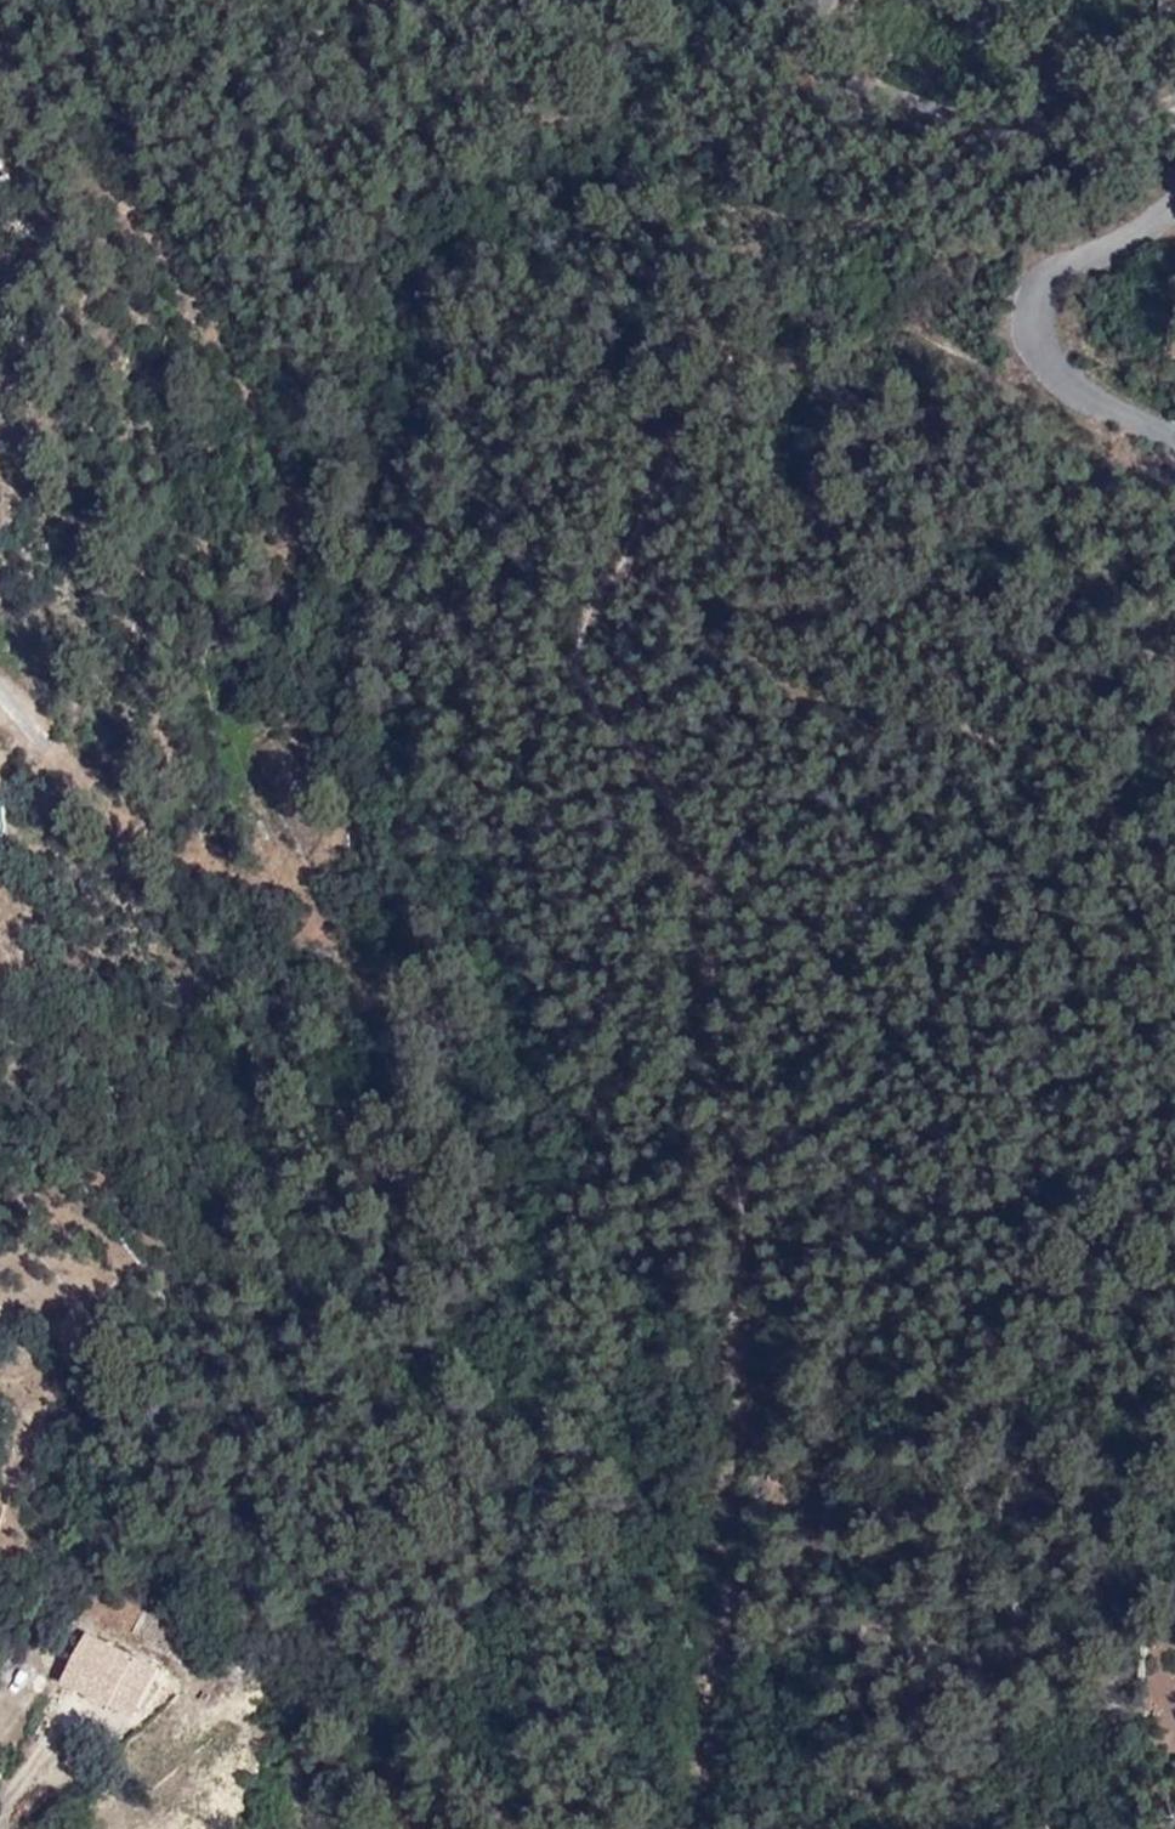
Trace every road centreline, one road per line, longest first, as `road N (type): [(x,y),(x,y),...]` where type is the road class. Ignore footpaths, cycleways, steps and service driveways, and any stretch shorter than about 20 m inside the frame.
road 1 (unclassified): [(832,0),(833,33),(851,49),(969,87),(1077,106),(1174,105)]
road 2 (residential): [(1174,208),(1053,281),(1035,316),(1035,350),(1096,405),(1174,438)]

